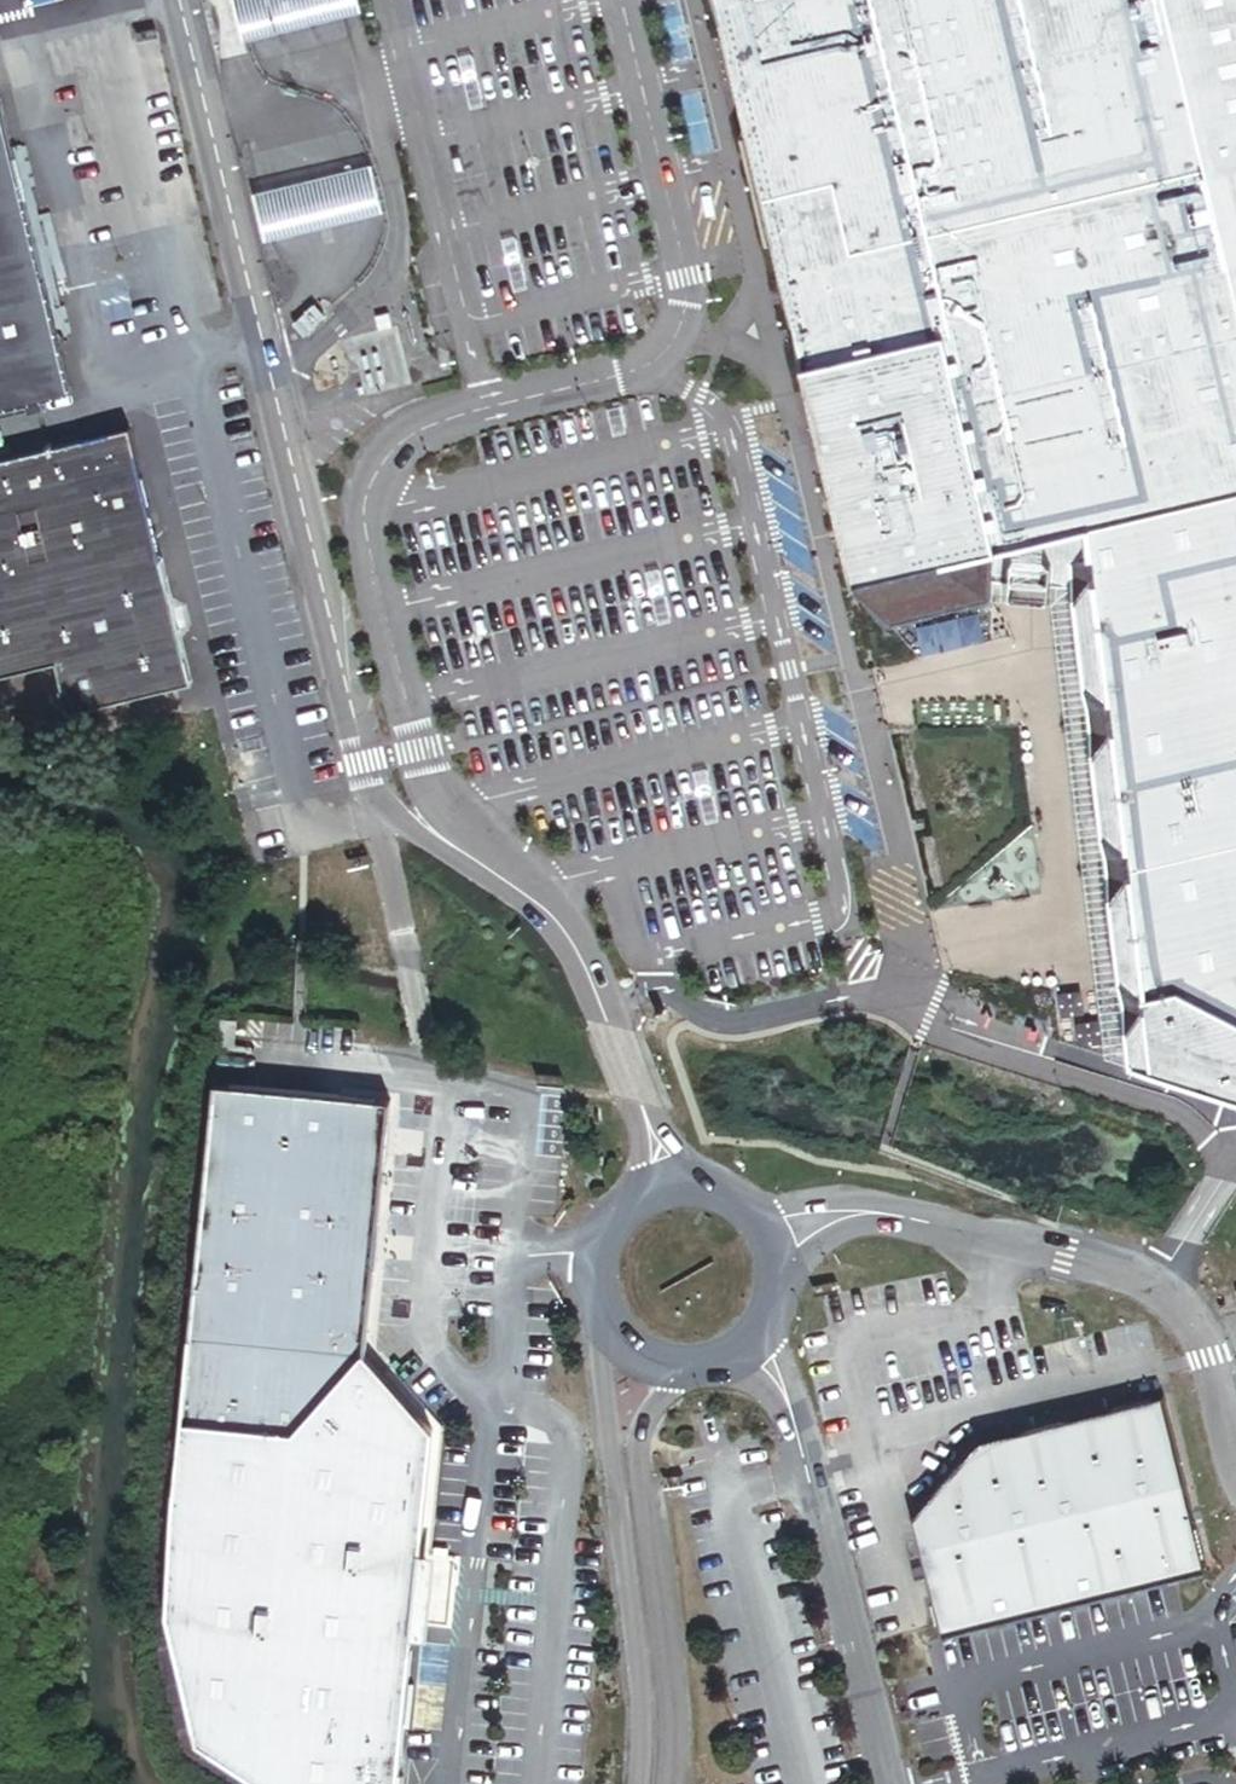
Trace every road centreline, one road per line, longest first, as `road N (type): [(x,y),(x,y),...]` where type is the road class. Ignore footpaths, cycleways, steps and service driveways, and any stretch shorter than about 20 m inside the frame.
road 1 (trunk): [(613,1339),(608,1469),(630,1623),(636,1783)]

